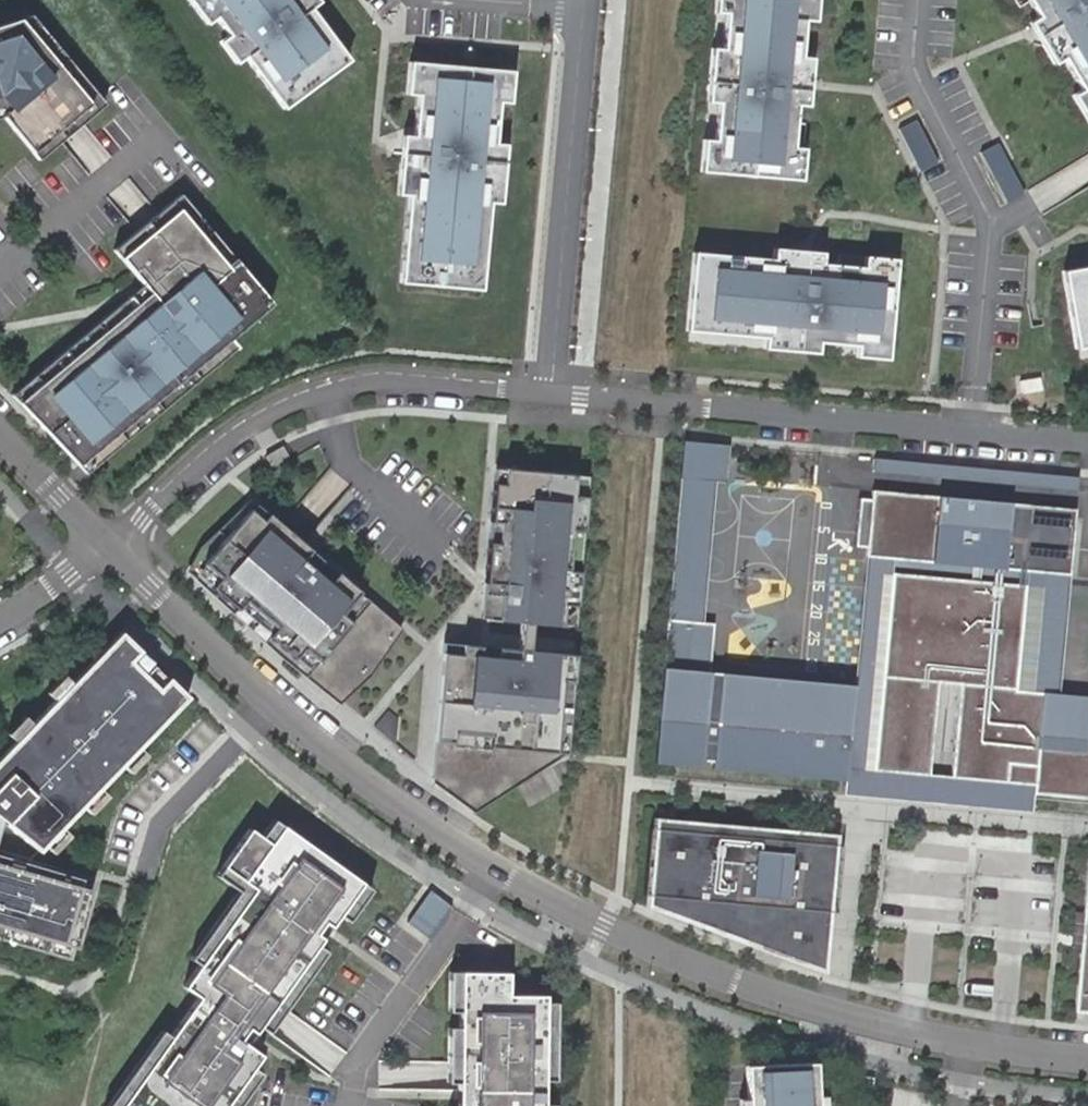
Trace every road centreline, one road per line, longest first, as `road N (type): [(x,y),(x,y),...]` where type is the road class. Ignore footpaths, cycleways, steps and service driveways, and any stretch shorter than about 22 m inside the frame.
road 1 (residential): [(1087,1055),(1000,1048),(863,1022),(713,973),(547,899),(423,824),(307,735),(107,549)]
road 2 (residential): [(547,393),(1087,445)]
road 3 (residential): [(107,549),(244,431),(290,406),(388,382),(547,393)]
road 4 (residential): [(581,0),(547,393)]
road 5 (residential): [(107,549),(0,436)]
road 6 (residential): [(0,617),(107,549)]

